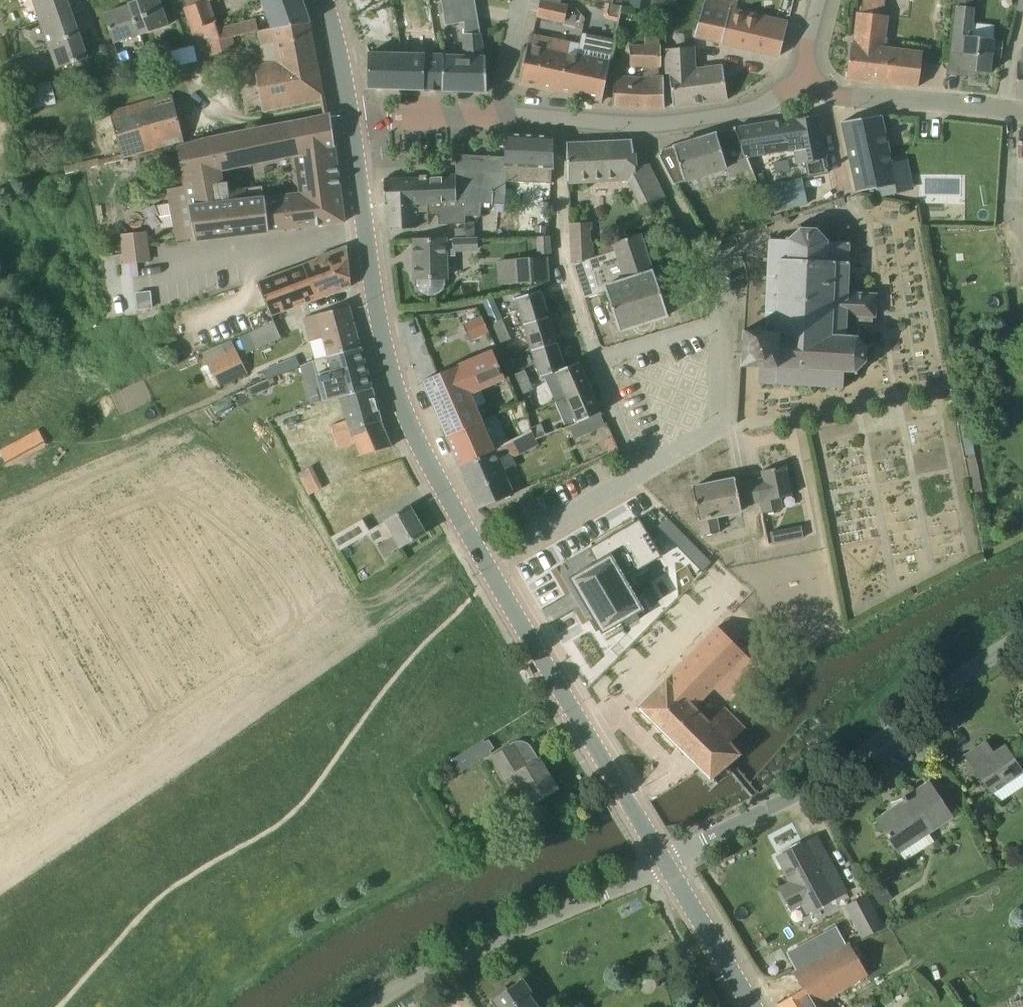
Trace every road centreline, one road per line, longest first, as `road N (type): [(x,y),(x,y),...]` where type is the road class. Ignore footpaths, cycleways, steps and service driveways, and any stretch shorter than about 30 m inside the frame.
road 1 (tertiary): [(484,561),(391,374),(350,113)]
road 2 (residential): [(667,865),(799,795),(1022,636)]
road 3 (tertiary): [(667,865),(484,561)]
road 4 (residential): [(364,1006),(425,971),(667,865)]
road 5 (residential): [(597,360),(556,247),(560,120)]
road 6 (tertiary): [(560,120),(695,120),(737,109),(792,80)]
road 7 (residential): [(1022,121),(815,102),(792,80)]
road 8 (residential): [(643,471),(720,428),(723,320)]
road 9 (residential): [(484,561),(643,471)]
road 10 (tertiary): [(750,1006),(667,865)]
road 11 (tertiary): [(350,113),(501,117)]
road 12 (residential): [(597,360),(723,320)]
road 13 (residential): [(643,471),(597,360)]

